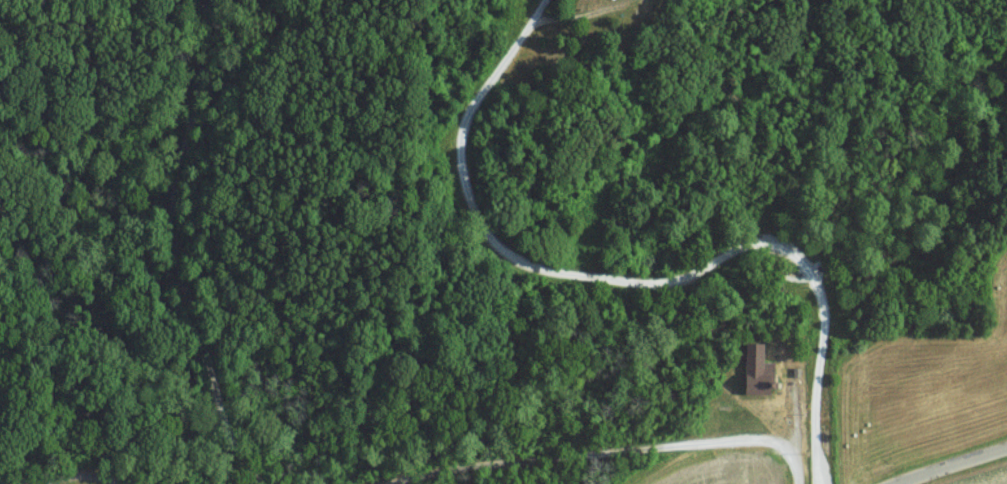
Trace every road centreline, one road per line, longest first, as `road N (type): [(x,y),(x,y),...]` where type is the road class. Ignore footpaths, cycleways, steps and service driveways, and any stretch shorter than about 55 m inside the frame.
road 1 (residential): [(256,483),(189,314),(183,99),(200,0)]
road 2 (tertiary): [(1006,447),(891,483)]

